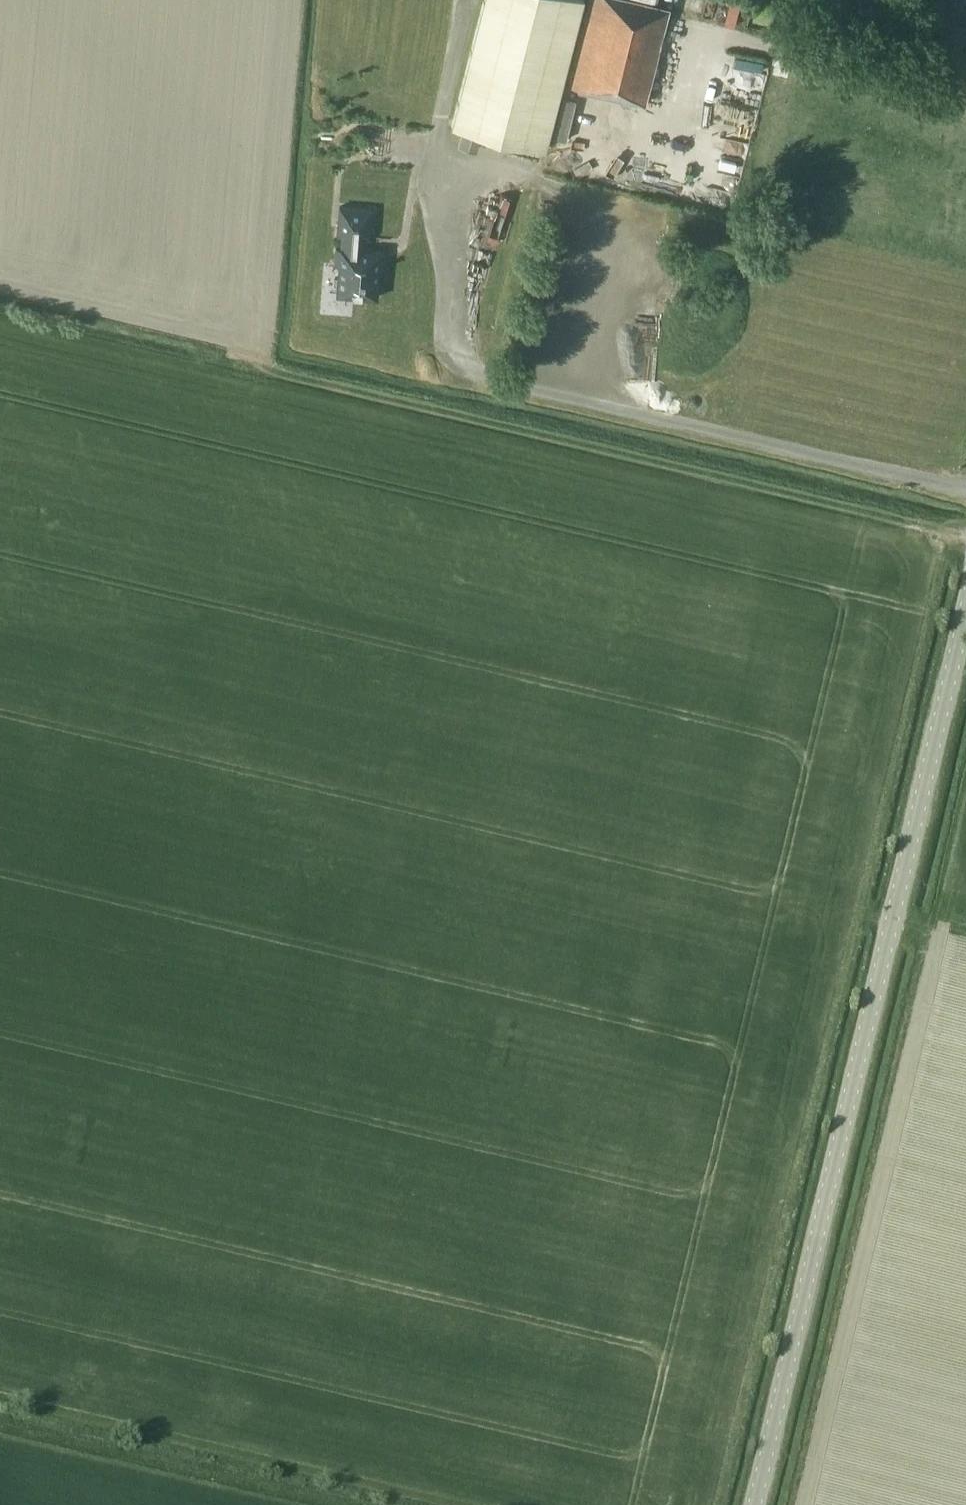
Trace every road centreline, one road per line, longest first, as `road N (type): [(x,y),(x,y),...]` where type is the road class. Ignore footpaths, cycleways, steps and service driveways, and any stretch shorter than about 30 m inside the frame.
road 1 (secondary): [(754,1504),(965,613)]

